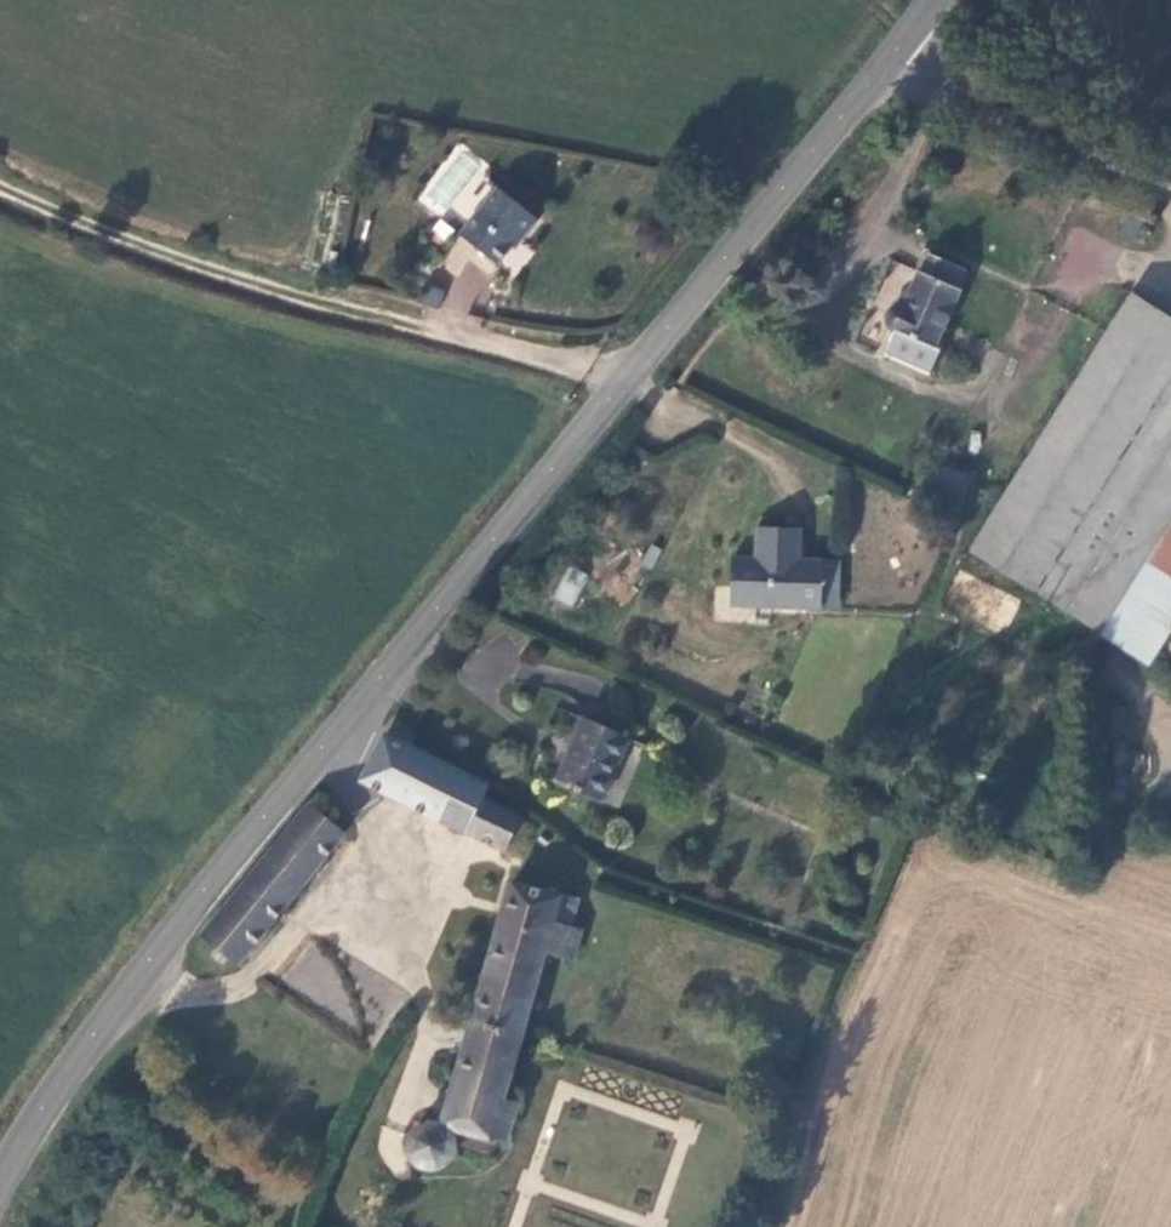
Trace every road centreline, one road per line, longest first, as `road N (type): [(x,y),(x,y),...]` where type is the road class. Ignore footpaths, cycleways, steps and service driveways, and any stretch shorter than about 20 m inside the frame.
road 1 (secondary): [(627,385),(117,998),(0,1181)]
road 2 (unclassified): [(627,385),(367,321),(0,184)]
road 3 (secondary): [(893,54),(627,385)]
road 4 (unclassified): [(893,54),(1170,185)]

